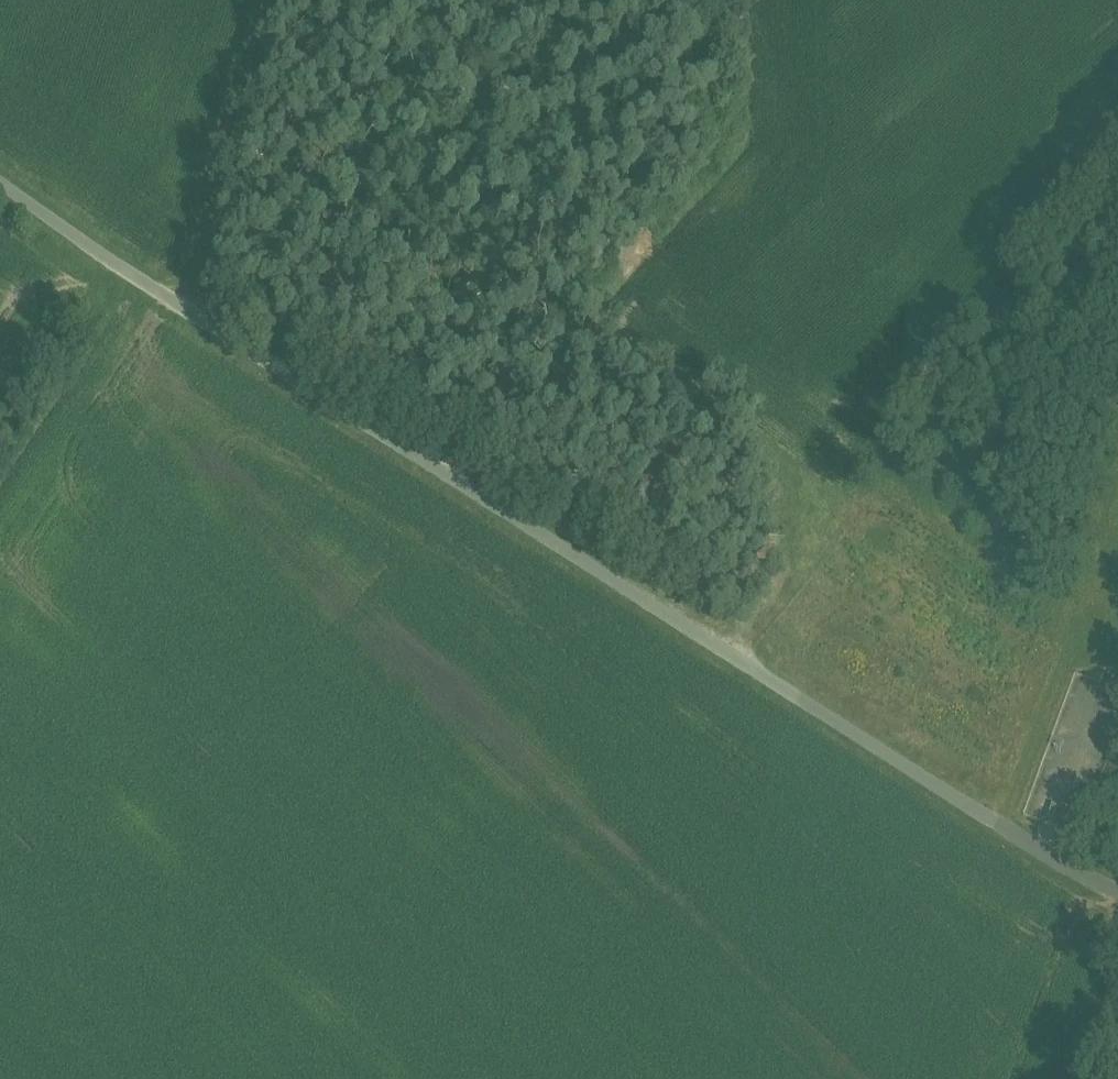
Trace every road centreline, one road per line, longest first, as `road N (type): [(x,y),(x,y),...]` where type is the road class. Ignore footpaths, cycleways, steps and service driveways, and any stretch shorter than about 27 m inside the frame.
road 1 (residential): [(1117,898),(0,184)]

